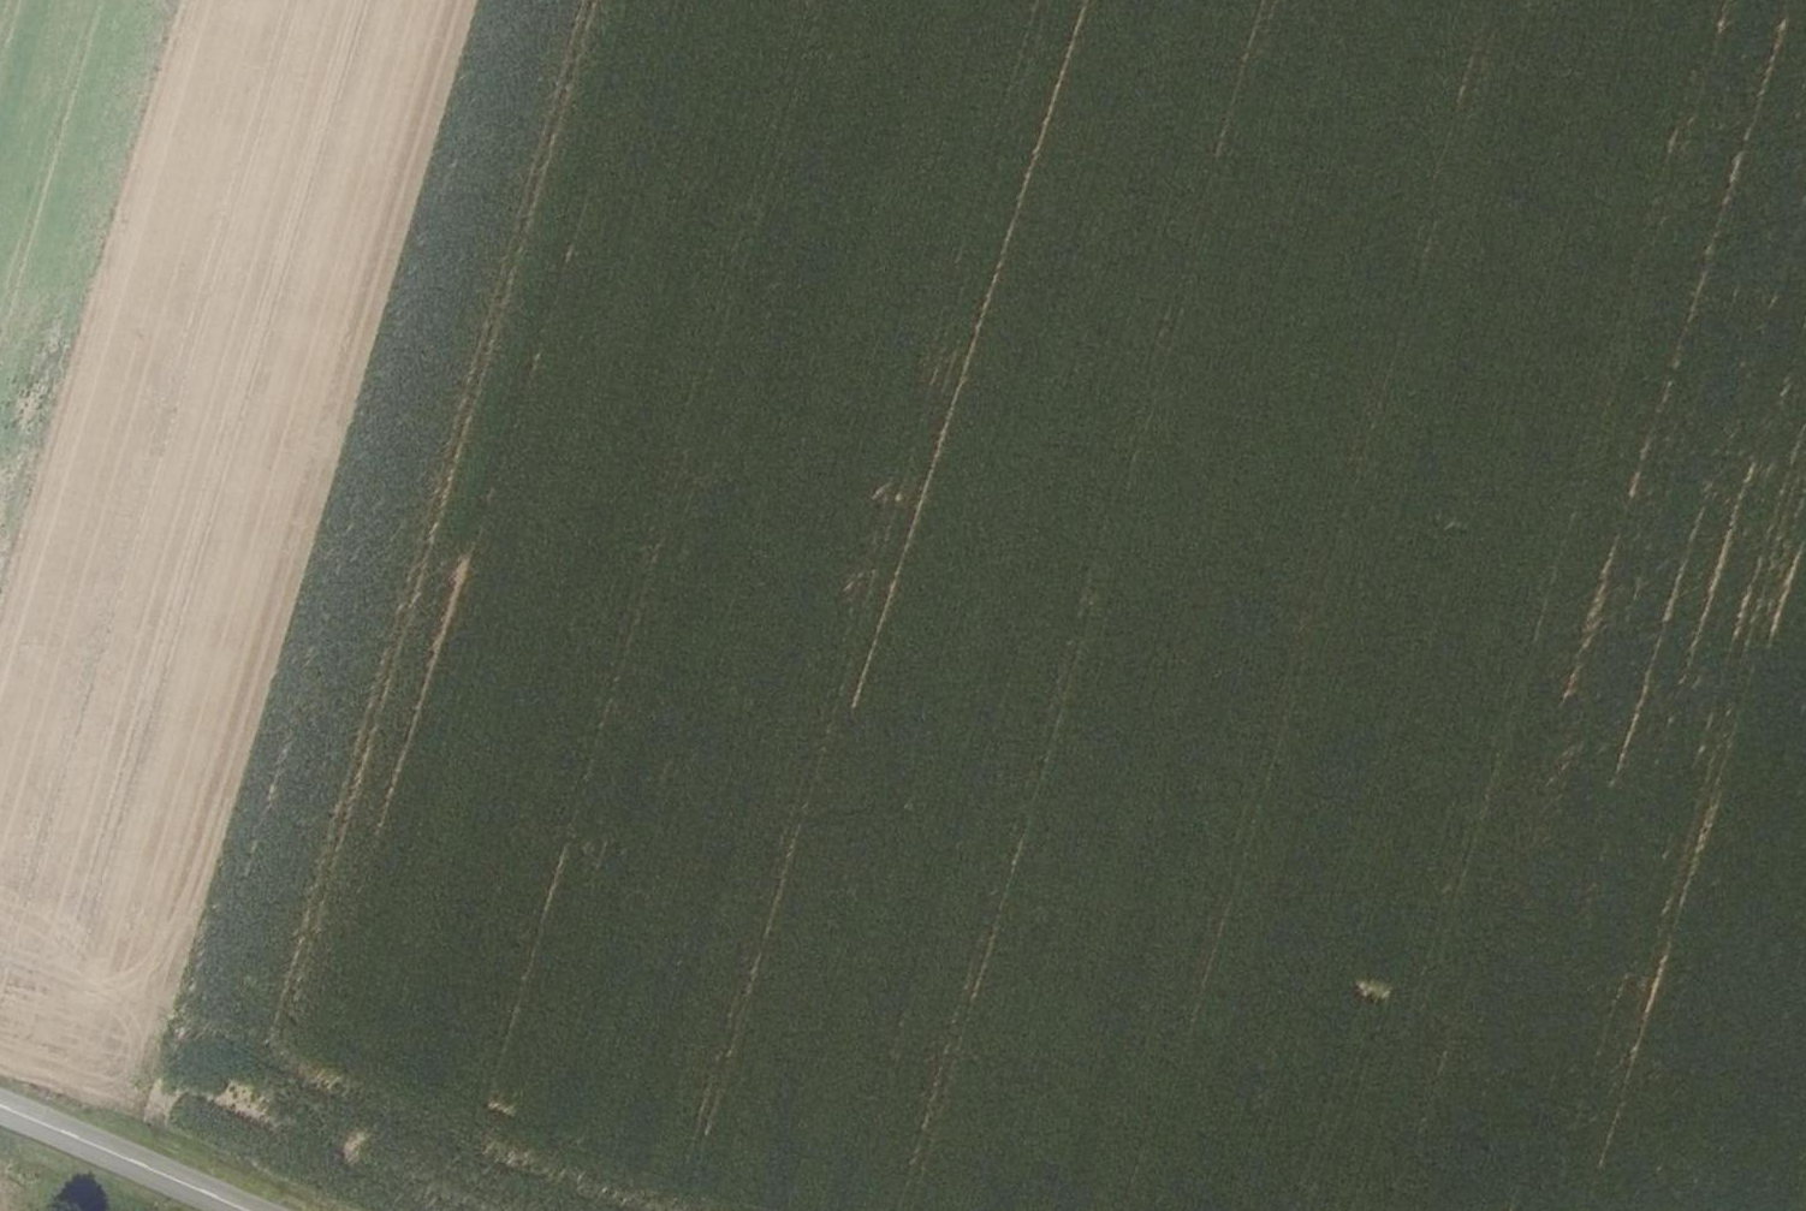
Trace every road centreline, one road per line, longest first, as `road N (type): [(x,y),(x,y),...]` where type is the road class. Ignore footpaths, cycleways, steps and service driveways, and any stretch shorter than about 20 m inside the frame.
road 1 (tertiary): [(247,1210),(0,1107)]

